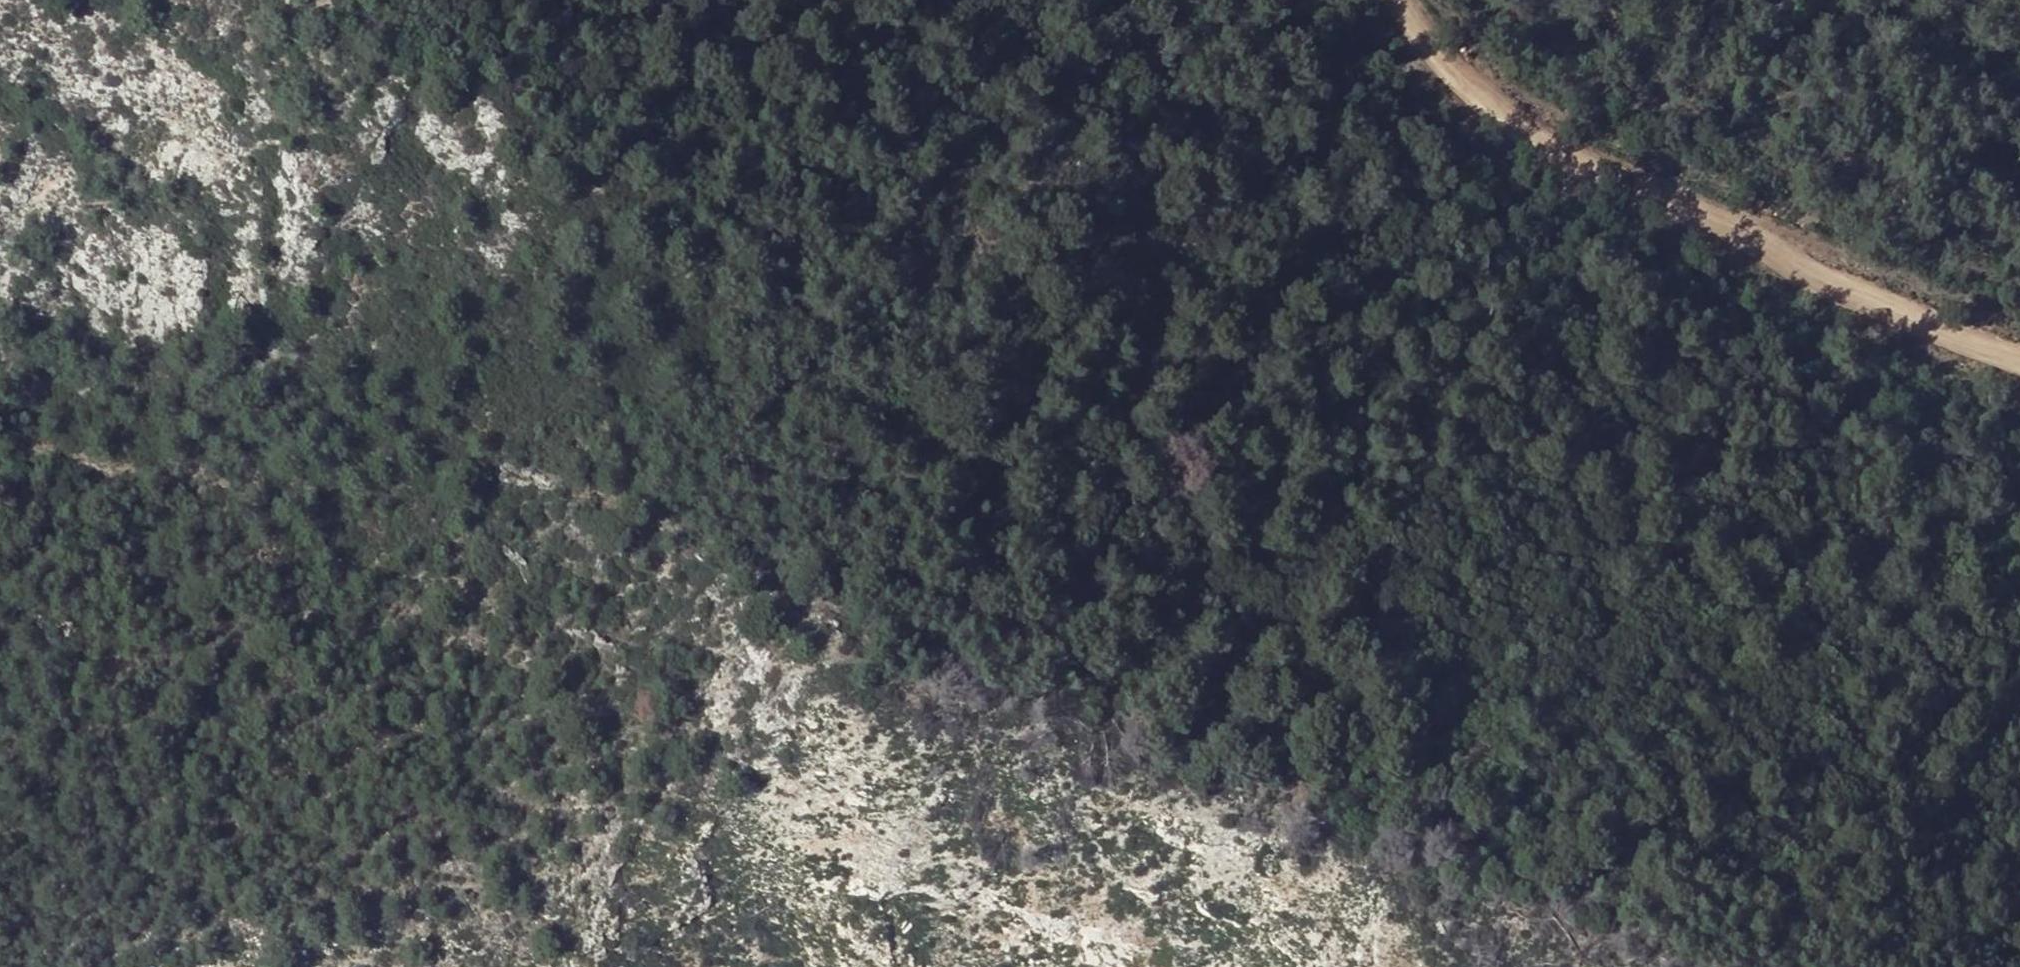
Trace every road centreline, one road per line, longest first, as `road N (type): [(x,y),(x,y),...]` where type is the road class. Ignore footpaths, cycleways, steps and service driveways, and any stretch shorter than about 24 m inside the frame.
road 1 (track): [(1404,0),(1436,51),(1705,203),(2019,341)]

